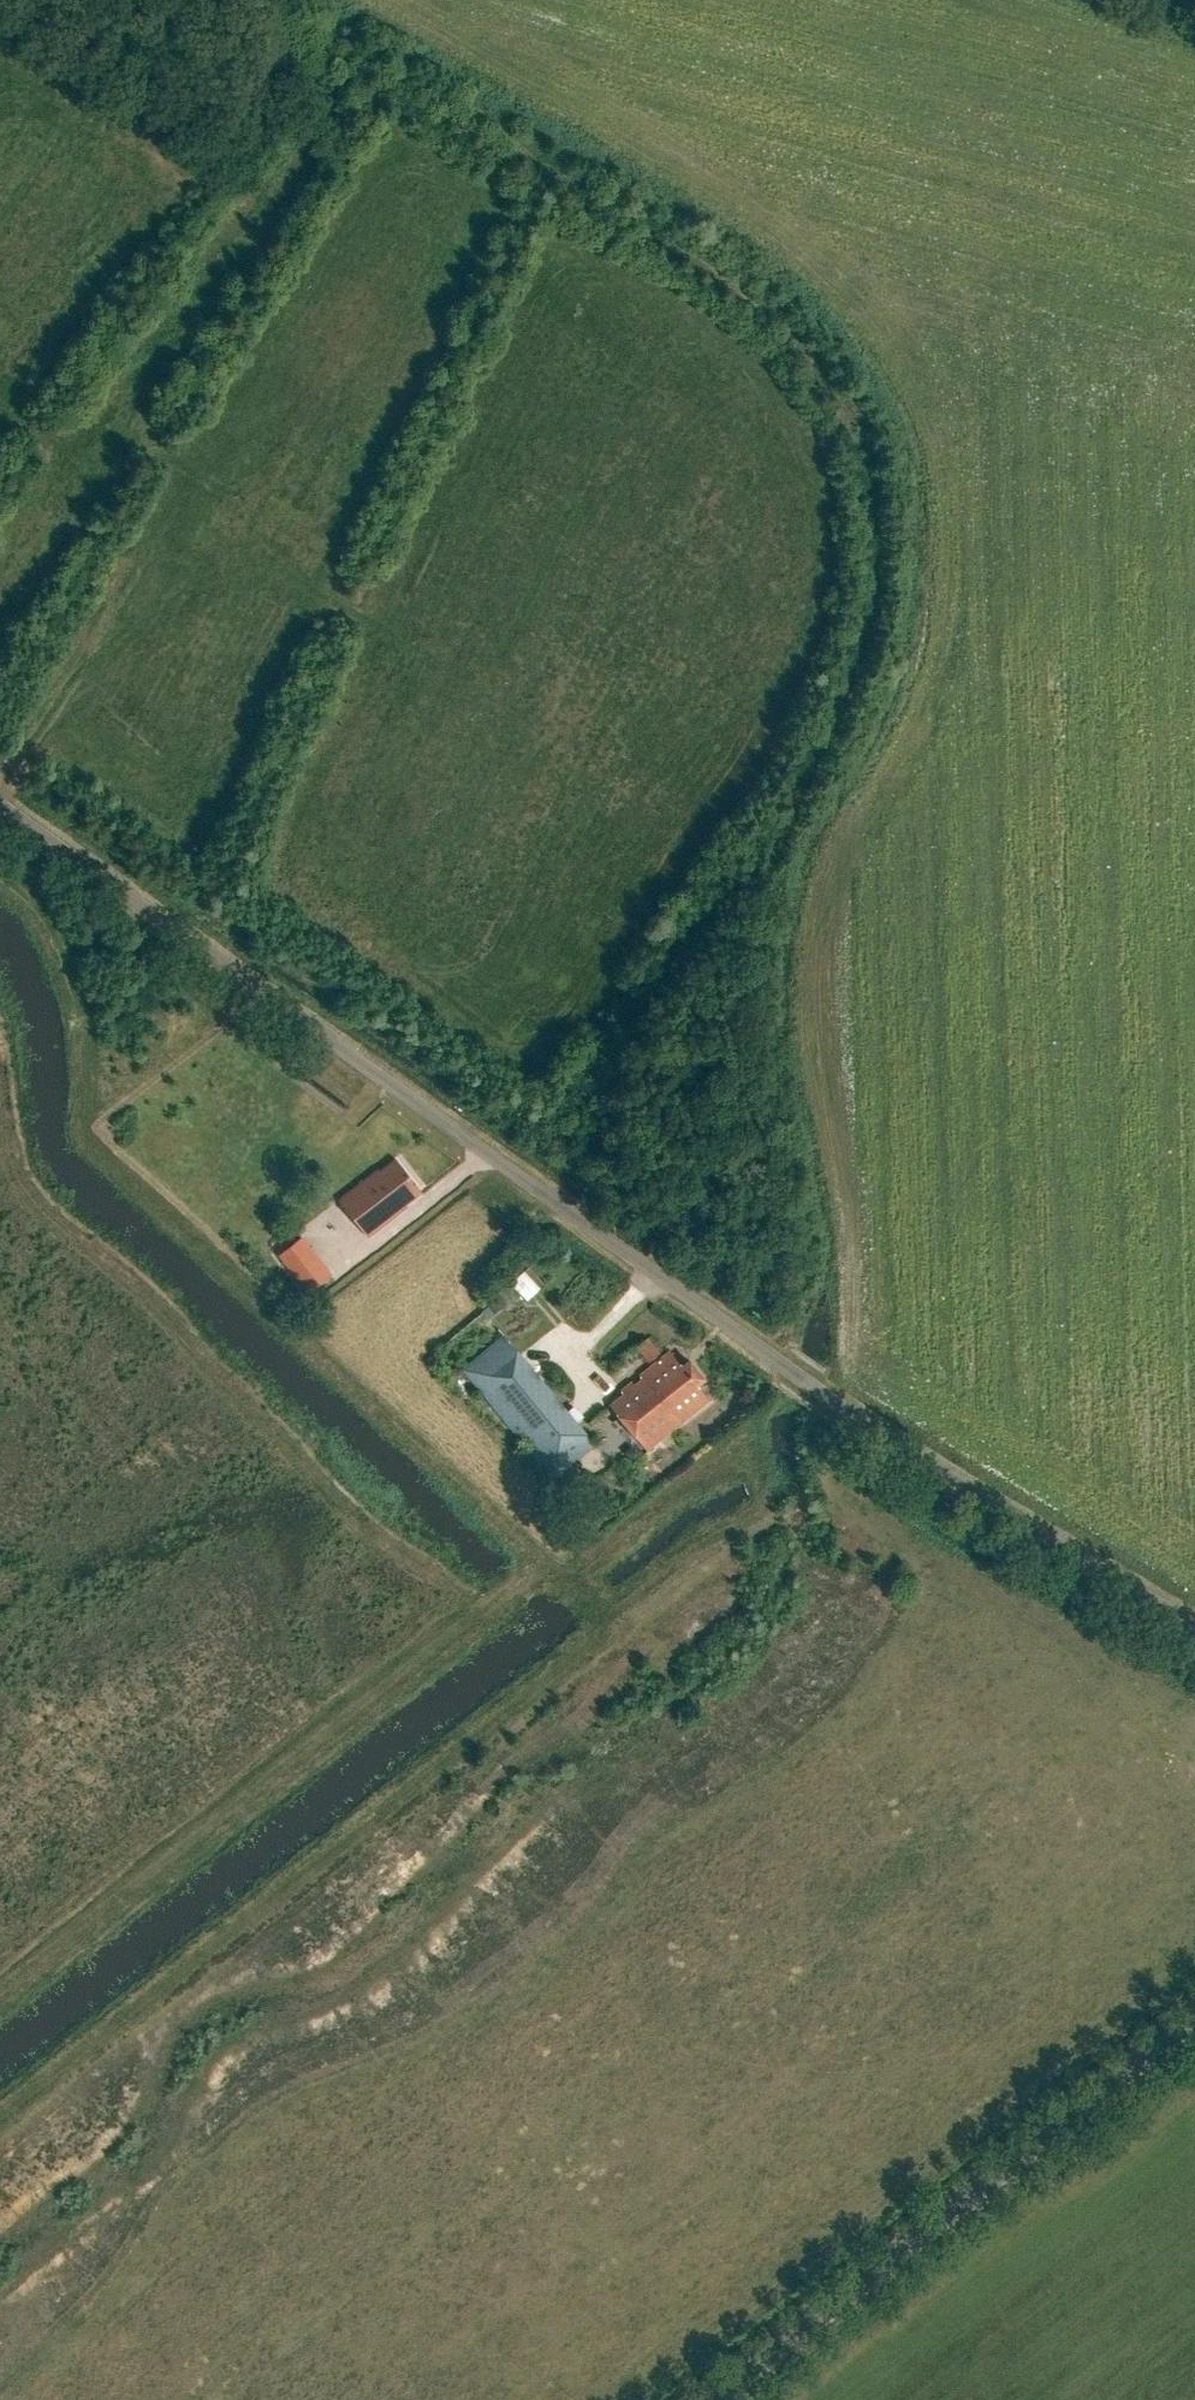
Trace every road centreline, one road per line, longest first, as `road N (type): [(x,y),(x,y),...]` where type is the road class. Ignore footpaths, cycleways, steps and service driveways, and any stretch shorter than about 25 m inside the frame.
road 1 (unclassified): [(1194,1625),(895,1442),(0,805)]
road 2 (unclassified): [(713,2399),(1194,2015)]

